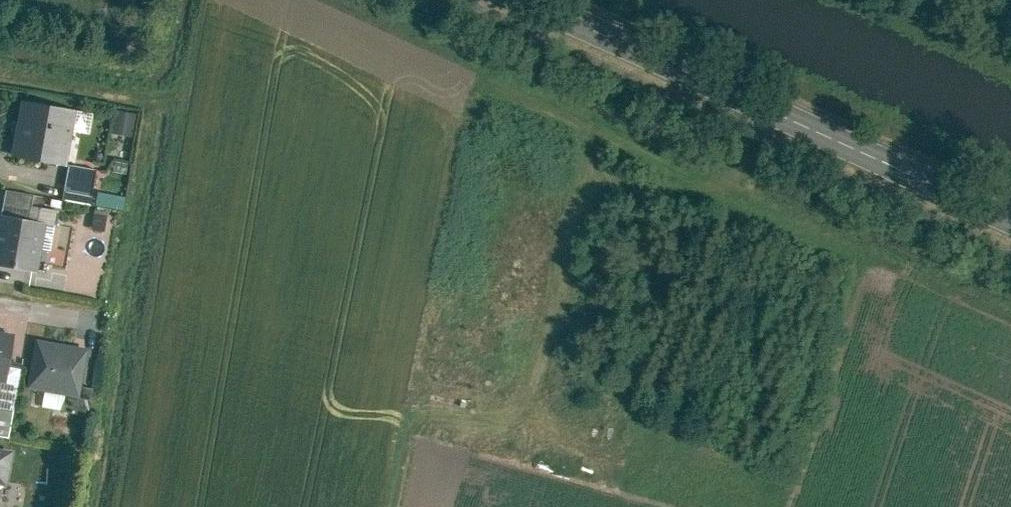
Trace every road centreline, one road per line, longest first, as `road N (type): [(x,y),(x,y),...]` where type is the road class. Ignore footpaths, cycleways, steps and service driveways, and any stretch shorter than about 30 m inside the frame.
road 1 (primary): [(528,0),(1010,219)]

